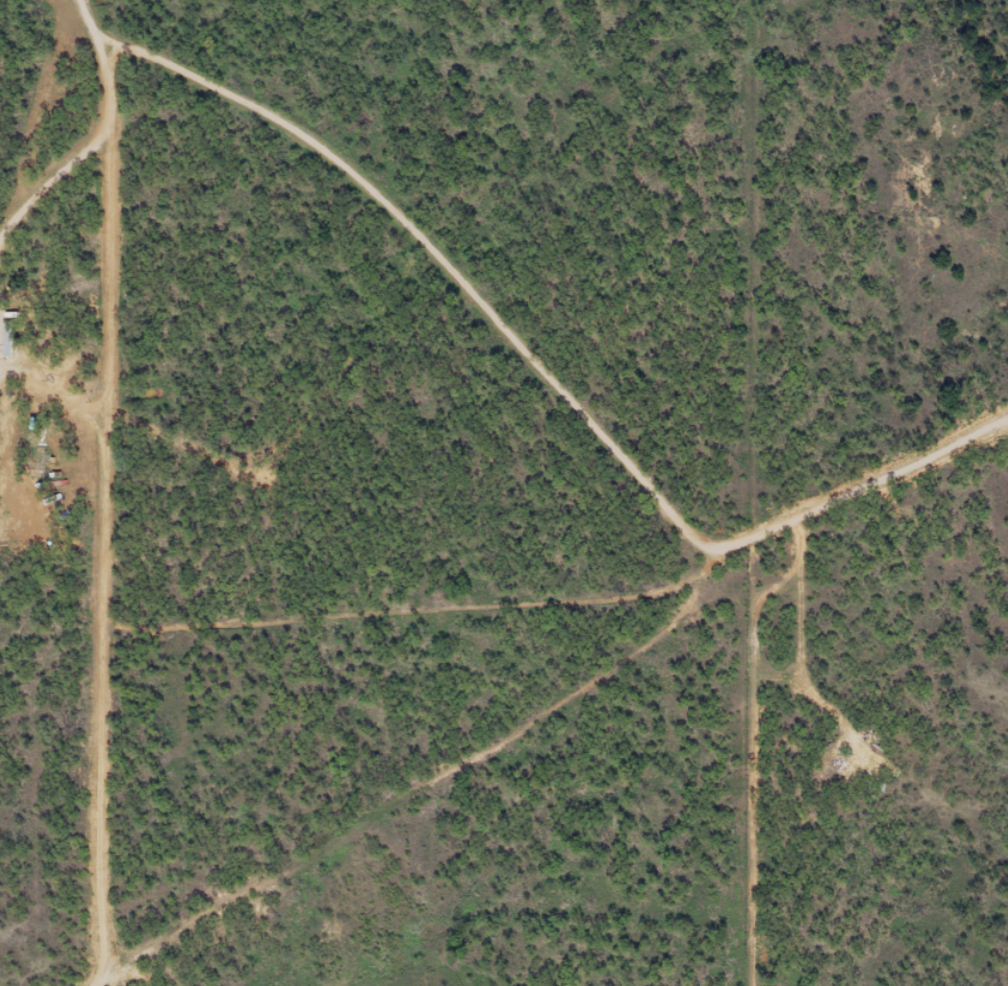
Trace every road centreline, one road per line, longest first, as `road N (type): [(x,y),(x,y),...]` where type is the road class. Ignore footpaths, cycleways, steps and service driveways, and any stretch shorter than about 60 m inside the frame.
road 1 (residential): [(1007,278),(905,232),(828,227),(768,247),(712,314),(715,985)]

